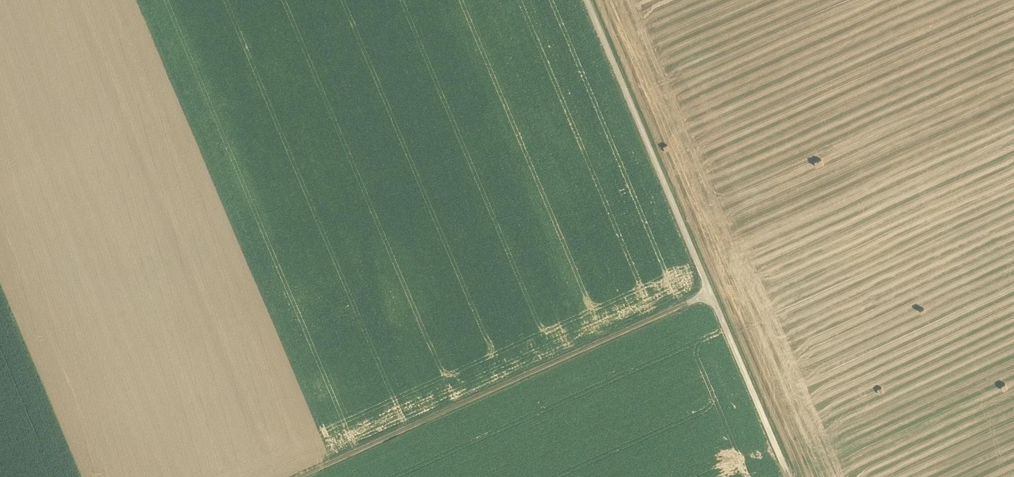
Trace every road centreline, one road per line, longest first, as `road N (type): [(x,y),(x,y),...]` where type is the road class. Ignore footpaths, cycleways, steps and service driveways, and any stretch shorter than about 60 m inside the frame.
road 1 (track): [(788,476),(587,0)]
road 2 (track): [(299,476),(710,292)]

